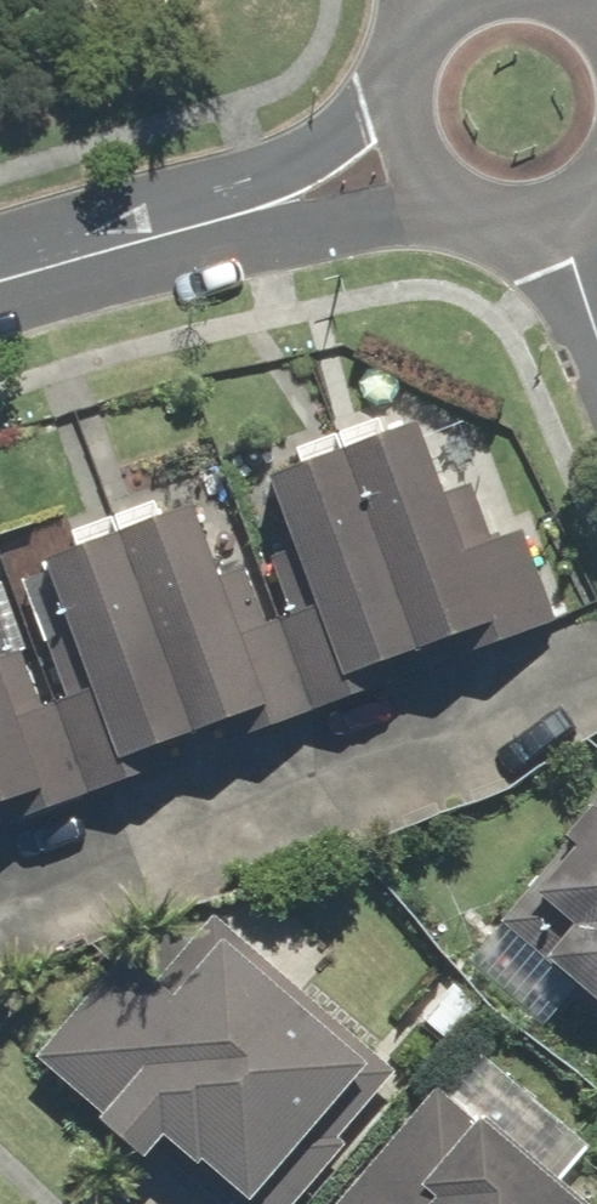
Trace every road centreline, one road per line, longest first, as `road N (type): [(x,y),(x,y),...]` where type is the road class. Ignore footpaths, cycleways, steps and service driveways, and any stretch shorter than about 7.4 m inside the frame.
road 1 (residential): [(0,286),(274,208),(393,152)]
road 2 (residential): [(566,238),(526,245),(453,228),(405,181),(393,152)]
road 3 (residential): [(393,152),(385,111),(401,45),(441,0)]

